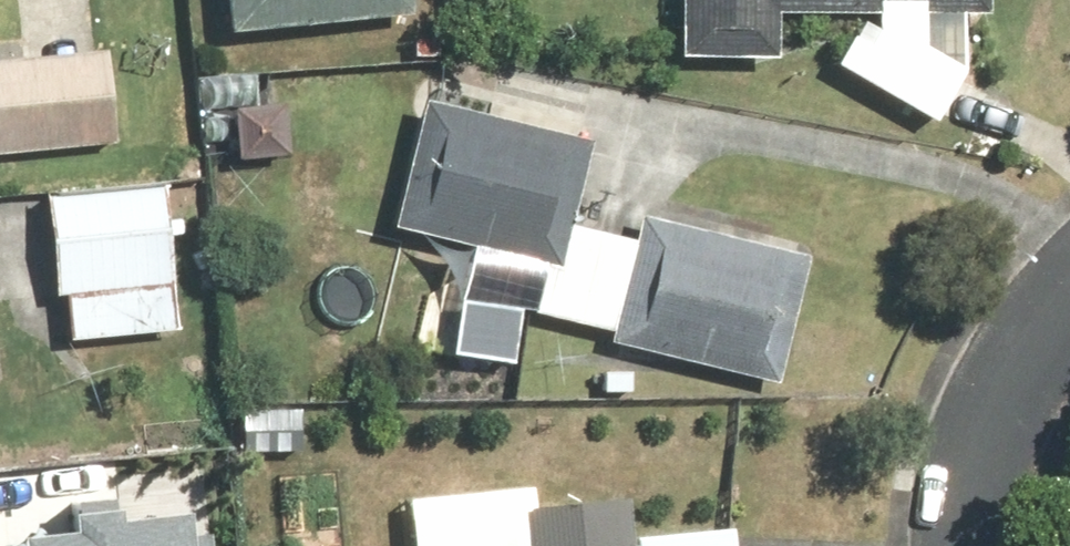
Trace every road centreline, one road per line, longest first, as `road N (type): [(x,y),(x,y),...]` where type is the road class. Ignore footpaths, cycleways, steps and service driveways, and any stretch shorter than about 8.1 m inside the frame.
road 1 (residential): [(964,545),(978,436),(1043,324),(1069,300)]

